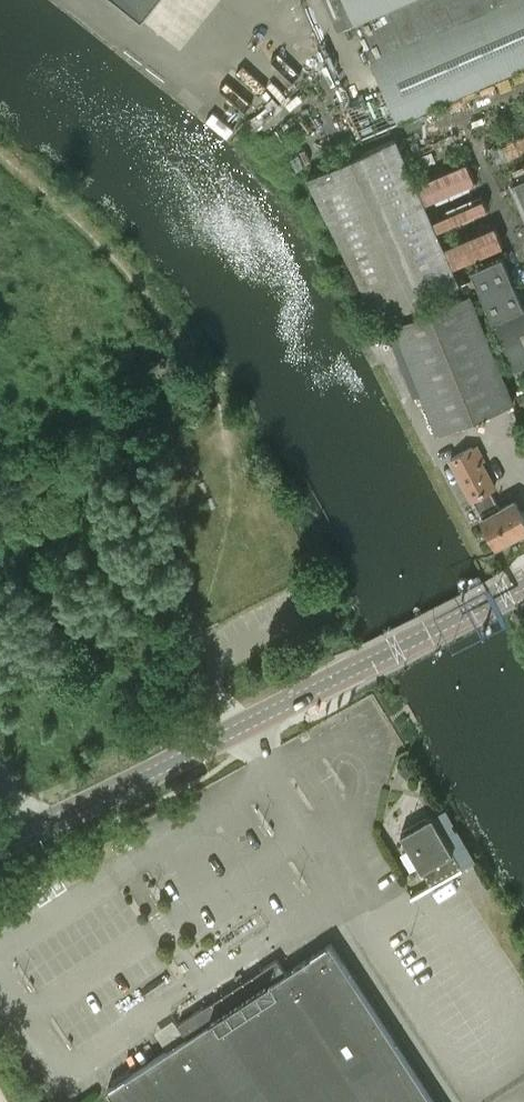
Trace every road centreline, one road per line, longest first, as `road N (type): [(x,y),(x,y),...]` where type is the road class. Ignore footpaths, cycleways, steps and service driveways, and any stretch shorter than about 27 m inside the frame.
road 1 (secondary): [(0,844),(523,586)]

